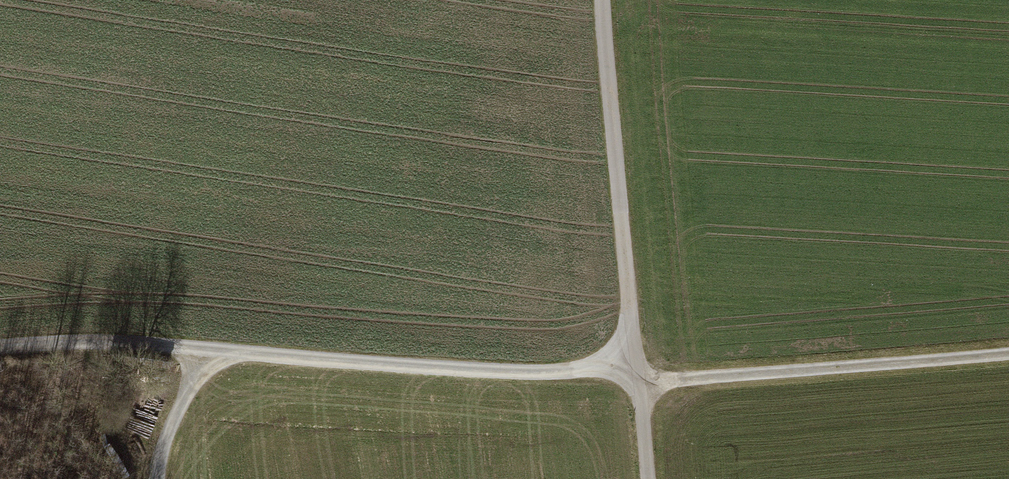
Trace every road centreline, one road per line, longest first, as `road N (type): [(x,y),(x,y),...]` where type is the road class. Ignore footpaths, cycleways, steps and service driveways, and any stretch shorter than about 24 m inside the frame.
road 1 (track): [(1008,357),(667,382),(611,365),(494,372),(80,343),(0,349)]
road 2 (track): [(649,478),(601,0)]
road 3 (track): [(158,478),(208,351)]

